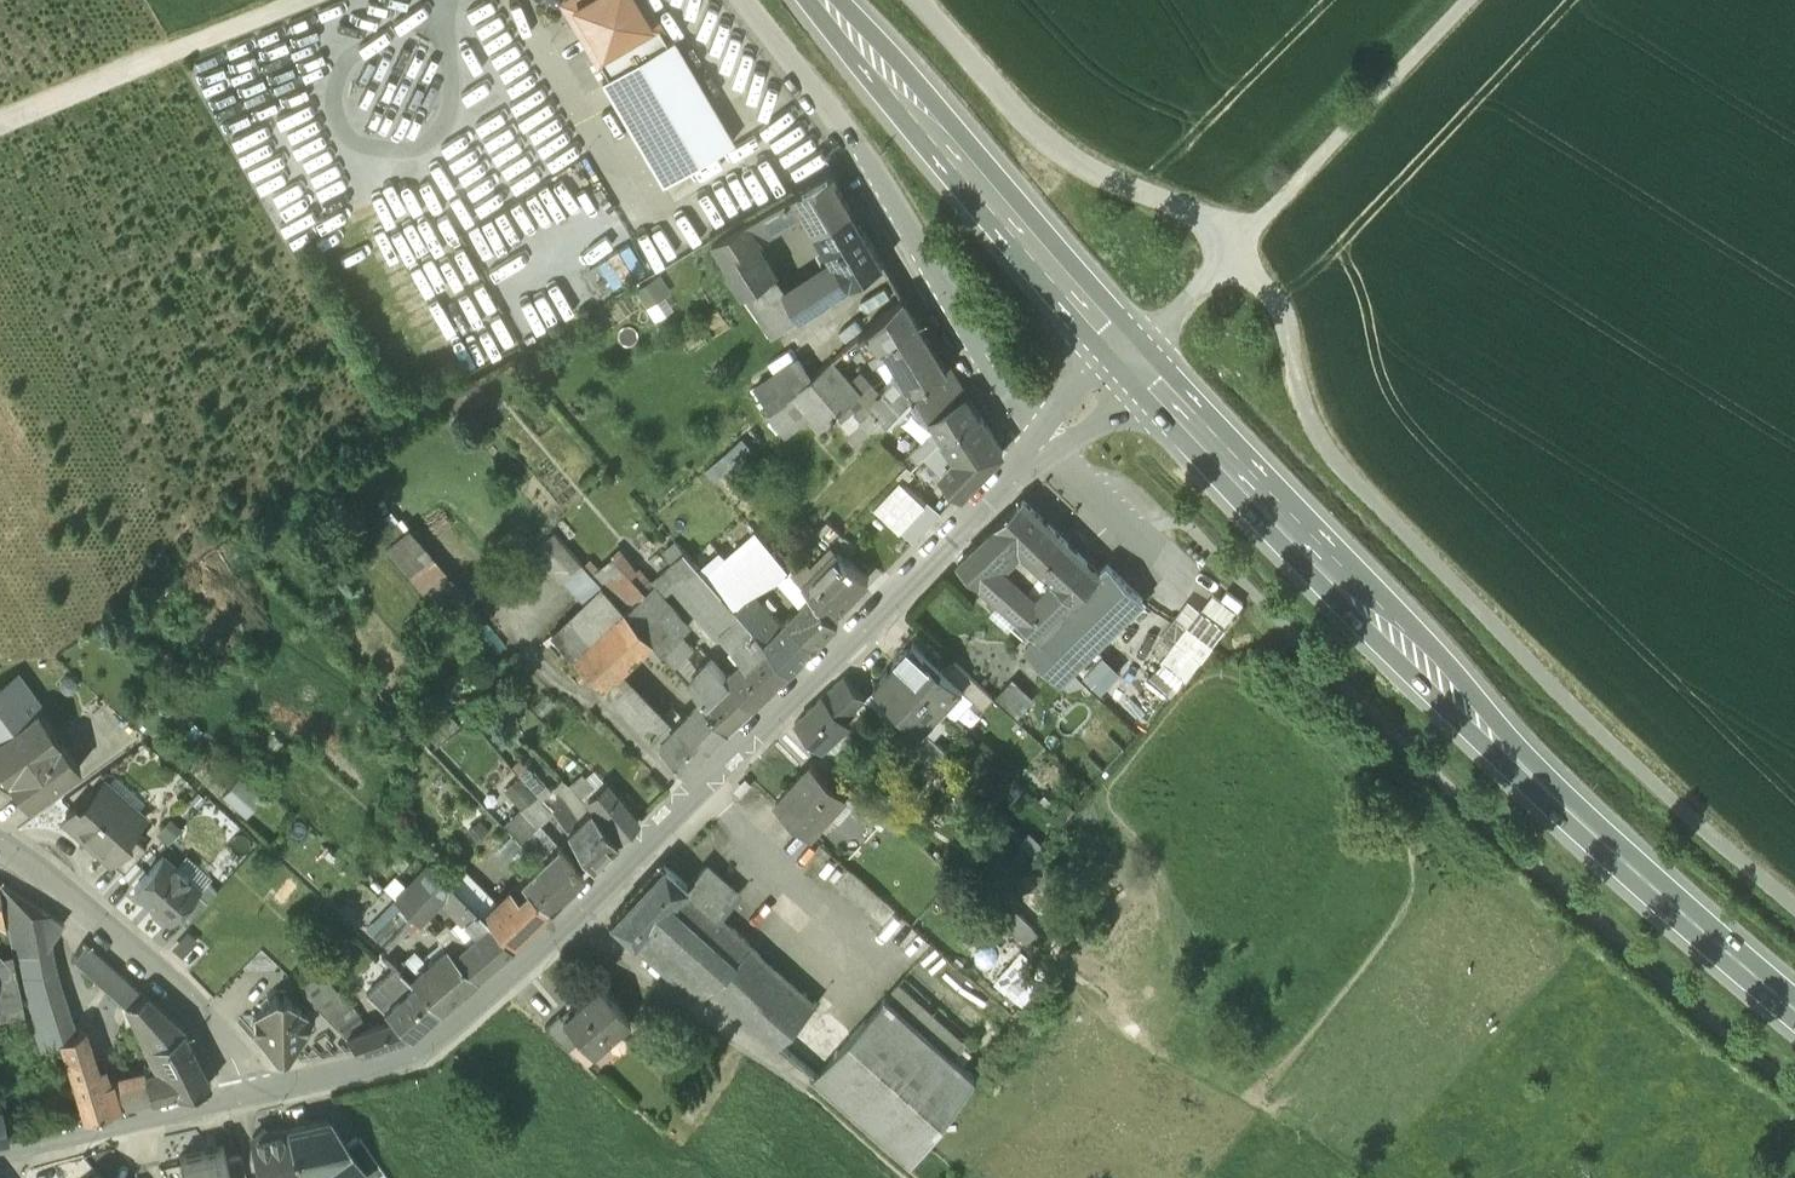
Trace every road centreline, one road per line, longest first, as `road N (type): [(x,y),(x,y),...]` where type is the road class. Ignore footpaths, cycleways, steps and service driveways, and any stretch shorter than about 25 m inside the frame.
road 1 (secondary): [(254,1101),(385,1071),(467,1028),(580,924),(910,577),(1049,446)]
road 2 (primary): [(1794,1009),(1572,814),(1134,362)]
road 3 (track): [(1233,244),(1279,303),(1297,387),(1323,446),(1663,796),(1794,910)]
road 4 (residential): [(739,0),(820,98),(1014,412),(1049,446)]
road 5 (primary): [(1134,362),(830,0)]
road 6 (residential): [(0,849),(200,1022),(254,1101)]
road 7 (track): [(1233,244),(1470,0)]
road 8 (track): [(307,0),(0,126)]
road 9 (residential): [(518,0),(646,230)]
road 10 (secondary): [(0,1162),(254,1101)]
road 11 (residential): [(1049,446),(1142,538)]
road 12 (secondary): [(1049,446),(1134,362)]

